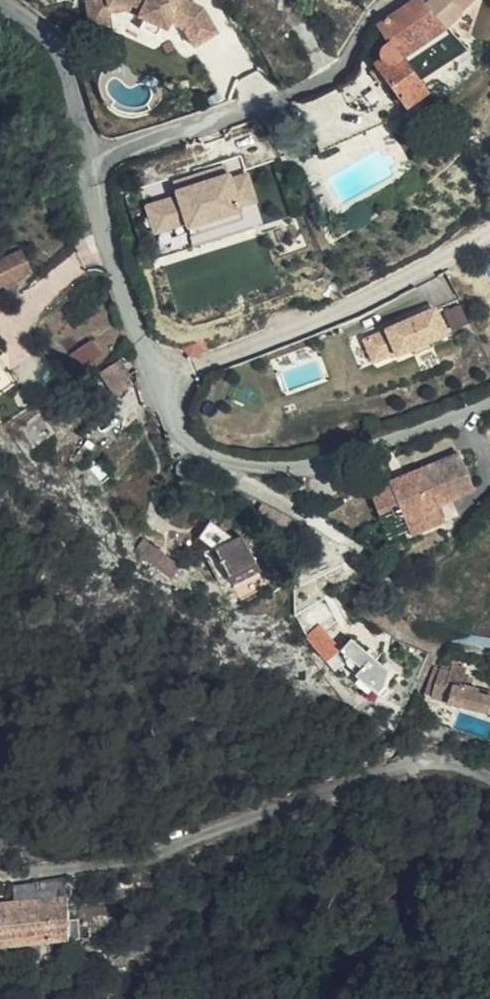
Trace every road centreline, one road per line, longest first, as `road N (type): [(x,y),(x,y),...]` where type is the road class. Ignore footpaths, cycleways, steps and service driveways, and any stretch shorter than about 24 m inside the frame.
road 1 (residential): [(0,4),(59,46),(156,382),(175,424),(197,447),(233,462),(301,466),(489,405)]

